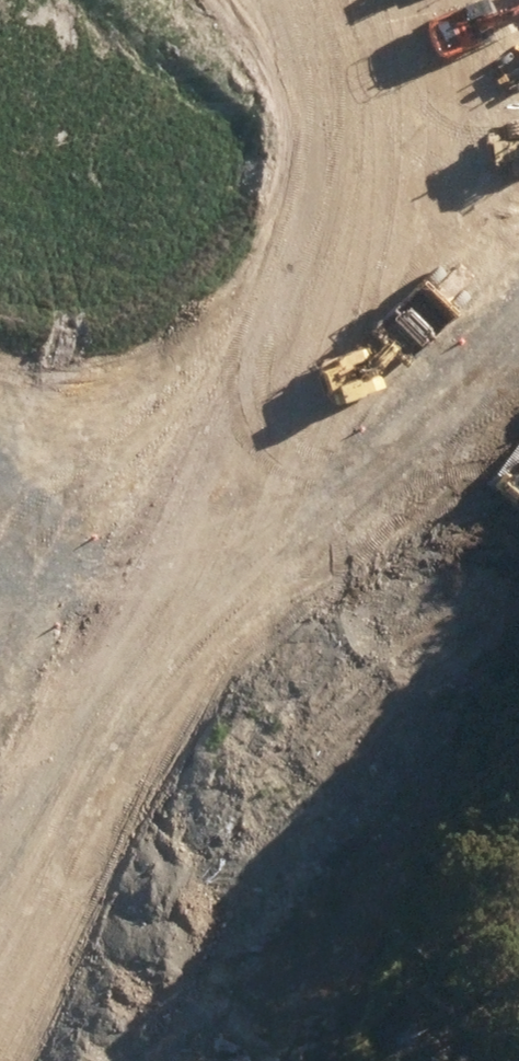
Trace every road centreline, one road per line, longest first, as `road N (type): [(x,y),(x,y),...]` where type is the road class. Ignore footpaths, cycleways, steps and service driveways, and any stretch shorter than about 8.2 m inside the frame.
road 1 (unknown): [(0,1045),(293,643),(518,303)]
road 2 (unknown): [(518,471),(179,984),(112,1060)]
road 3 (track): [(0,251),(50,253),(518,158)]
road 4 (tertiary): [(0,820),(255,1060)]

